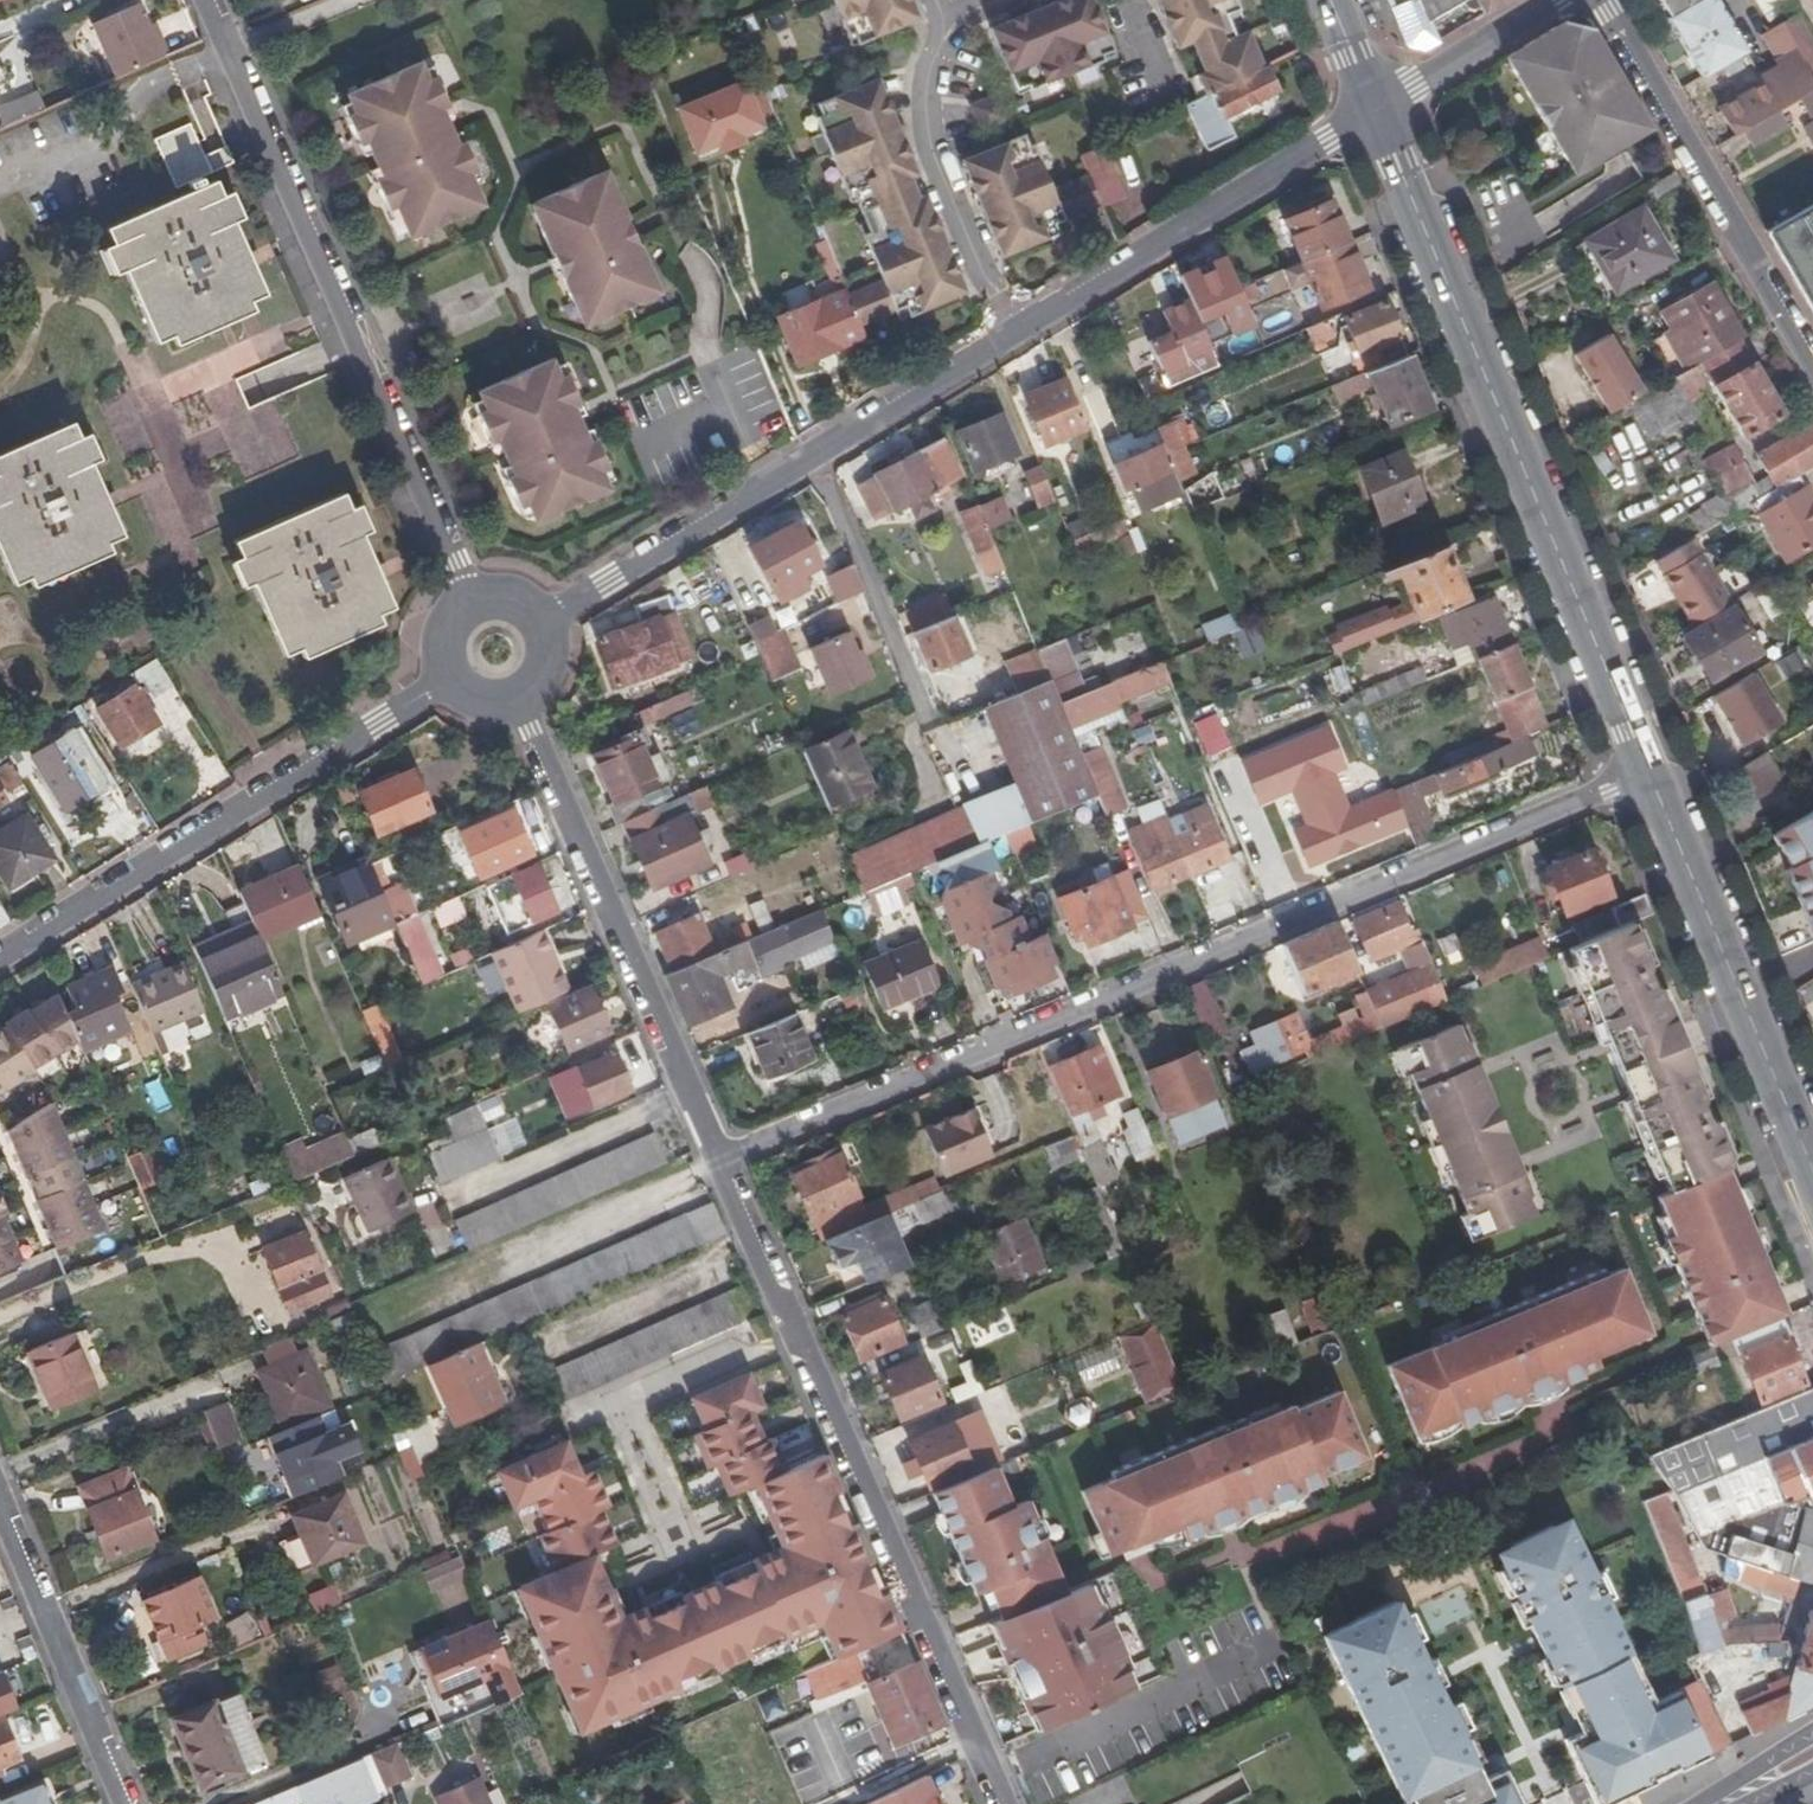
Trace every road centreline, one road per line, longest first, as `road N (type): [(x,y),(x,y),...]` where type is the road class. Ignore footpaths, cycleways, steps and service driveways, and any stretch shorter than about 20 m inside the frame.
road 1 (residential): [(718,1159),(1289,917),(1648,775)]
road 2 (tertiary): [(1648,775),(1372,107)]
road 3 (residential): [(718,1159),(997,1803)]
road 4 (residential): [(200,0),(471,600)]
road 5 (residential): [(540,618),(1012,333)]
road 6 (residential): [(447,678),(0,956)]
road 7 (residential): [(520,700),(718,1159)]
road 8 (tertiary): [(1812,1170),(1648,775)]
road 9 (residential): [(1012,333),(1372,107)]
road 10 (residential): [(1607,0),(1812,356)]
road 11 (residential): [(1012,333),(932,142),(927,90),(945,21)]
road 12 (residential): [(121,1803),(0,1518)]
road 13 (residential): [(1372,107),(1552,0)]

